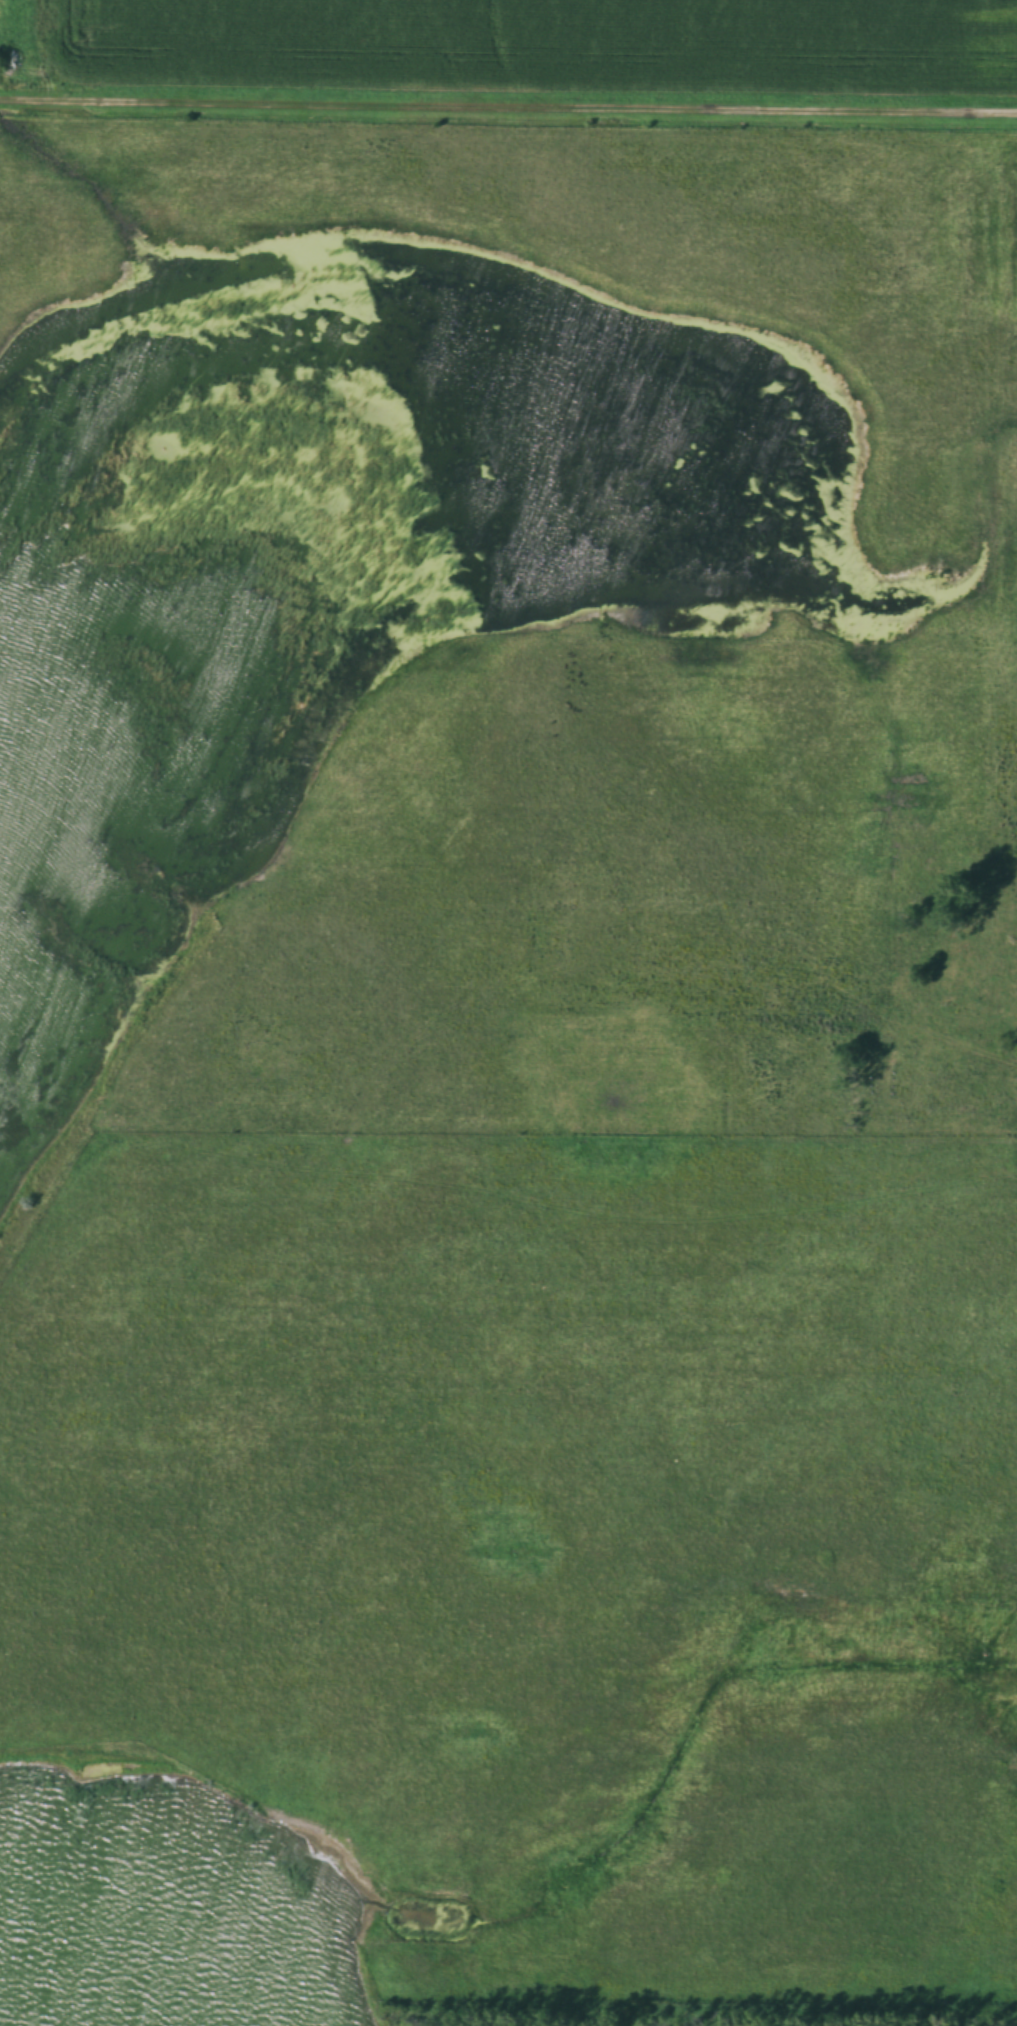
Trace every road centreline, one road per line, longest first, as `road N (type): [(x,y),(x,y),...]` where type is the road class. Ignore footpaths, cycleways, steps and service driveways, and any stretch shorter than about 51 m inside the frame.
road 1 (track): [(1016,113),(0,99)]

